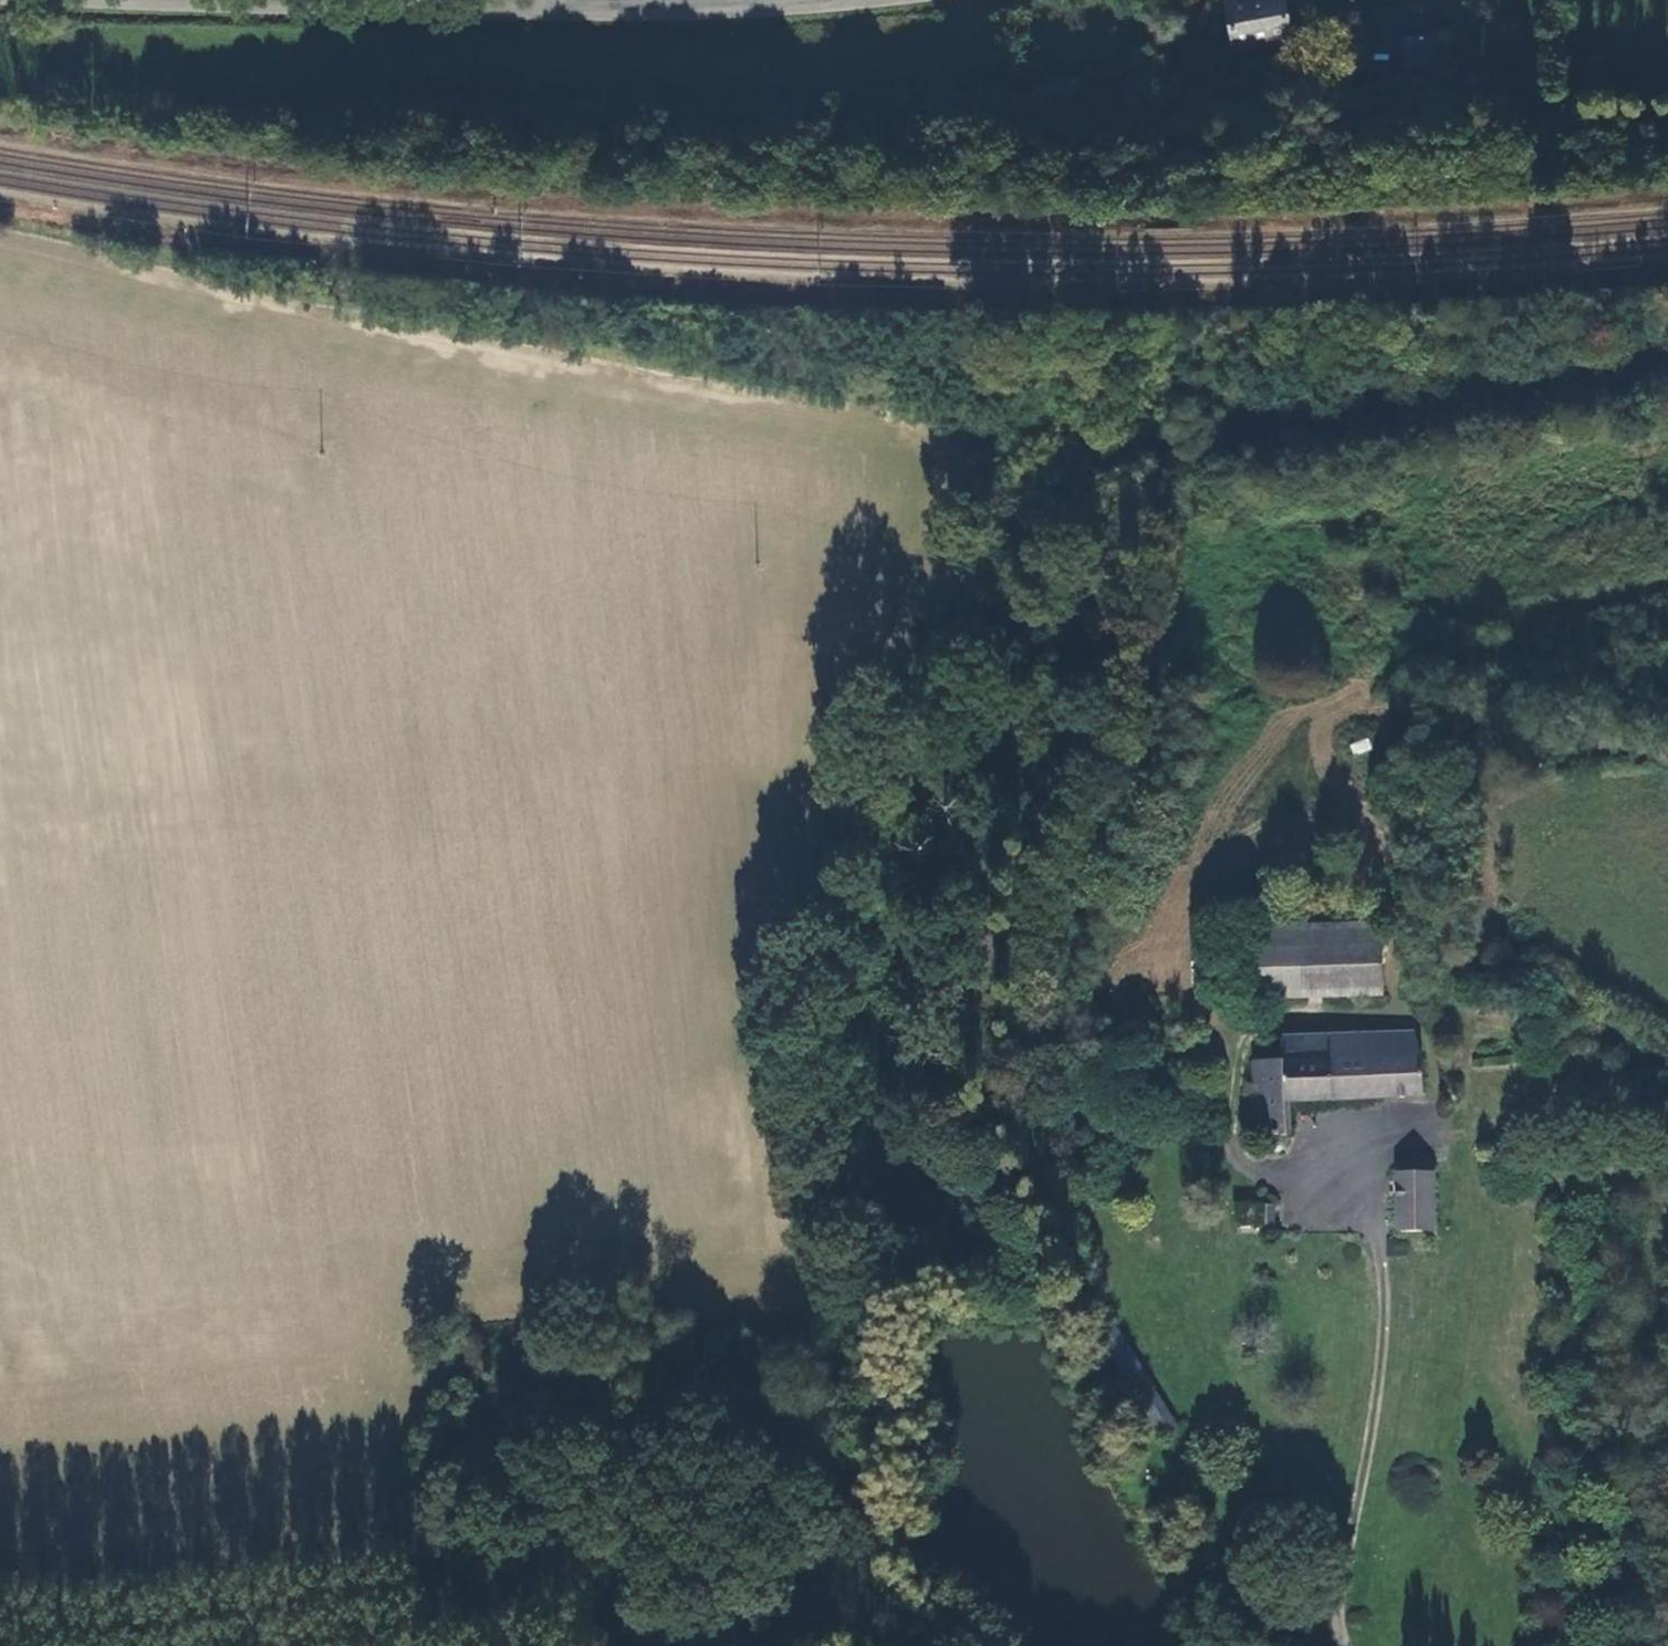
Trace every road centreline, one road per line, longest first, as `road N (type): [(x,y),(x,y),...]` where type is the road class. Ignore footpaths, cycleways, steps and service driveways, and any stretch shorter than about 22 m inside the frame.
road 1 (tertiary): [(157,0),(561,8),(815,0)]

